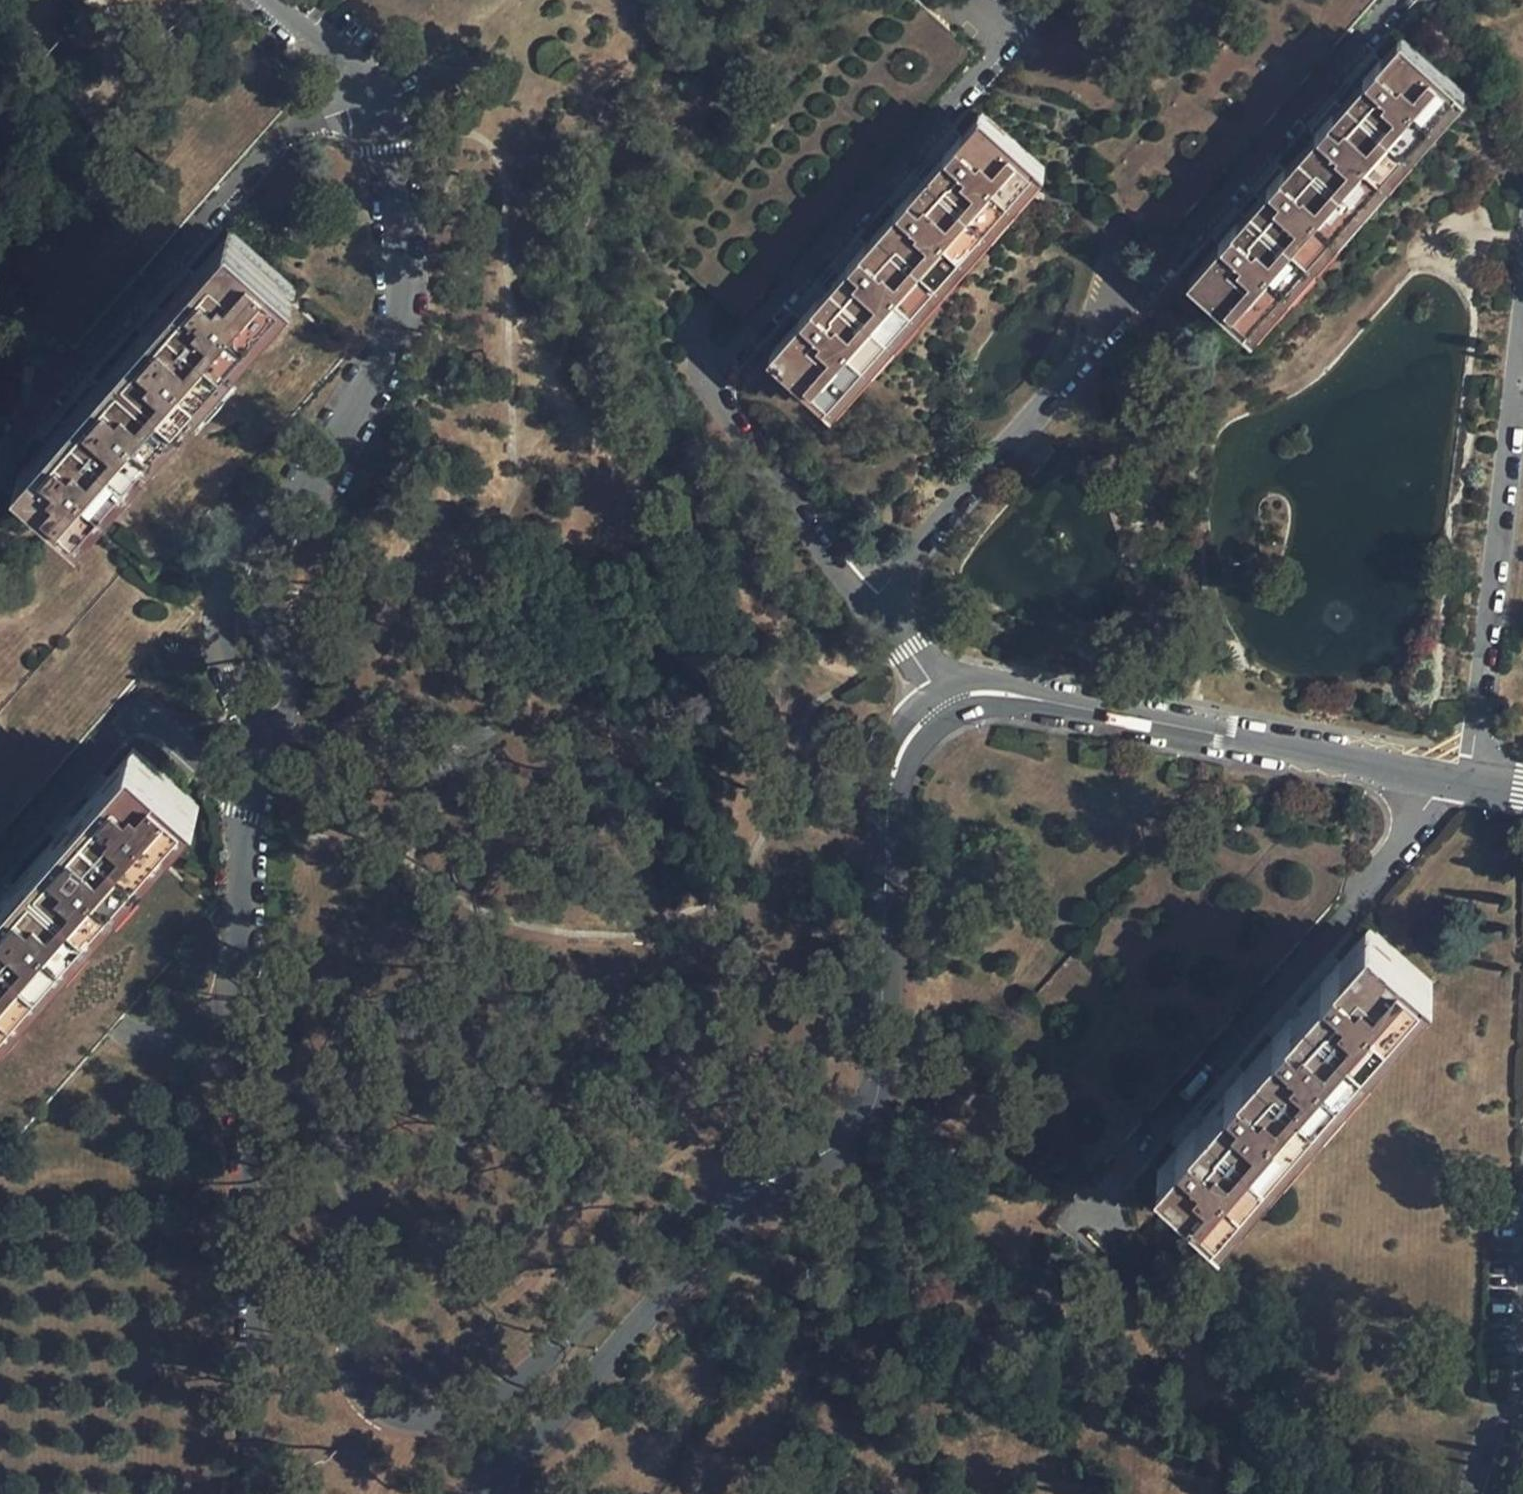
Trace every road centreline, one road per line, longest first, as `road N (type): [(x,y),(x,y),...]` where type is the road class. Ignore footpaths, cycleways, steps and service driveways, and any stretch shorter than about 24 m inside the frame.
road 1 (residential): [(235,1011),(309,1097),(336,1159),(357,1214),(353,1374),(368,1406),(402,1421),(447,1420),(492,1401),(541,1365),(649,1239),(705,1195),(805,1154),(837,1128)]
road 2 (residential): [(1443,772),(1410,829),(1088,1213)]
road 3 (residential): [(363,98),(398,216),(399,319),(261,614)]
road 4 (residential): [(0,473),(263,150),(363,98)]
road 5 (residential): [(948,25),(977,6),(1004,24),(1004,37),(709,375)]
road 6 (residential): [(942,705),(1008,694),(1443,772)]
road 7 (residential): [(837,1128),(811,1165),(696,1256),(491,1493)]
road 8 (residential): [(250,1493),(249,1223),(228,1072),(235,1011)]
road 9 (residential): [(1470,777),(1522,304)]
road 10 (residential): [(837,1128),(865,1098),(885,1036),(889,782),(903,744),(942,705)]
road 11 (residential): [(1131,301),(1397,0)]
road 12 (residential): [(261,614),(235,1011)]
road 13 (residential): [(871,597),(1131,301)]
road 14 (residential): [(0,850),(179,656),(261,614)]
road 15 (residential): [(709,375),(727,428),(794,519),(871,597)]
road 16 (residential): [(1522,1255),(1497,1417),(1470,1493)]
road 17 (residential): [(260,0),(343,68),(363,98)]
road 18 (residential): [(871,597),(942,705)]
road 19 (residential): [(116,1024),(136,1036),(175,1037),(235,1011)]

